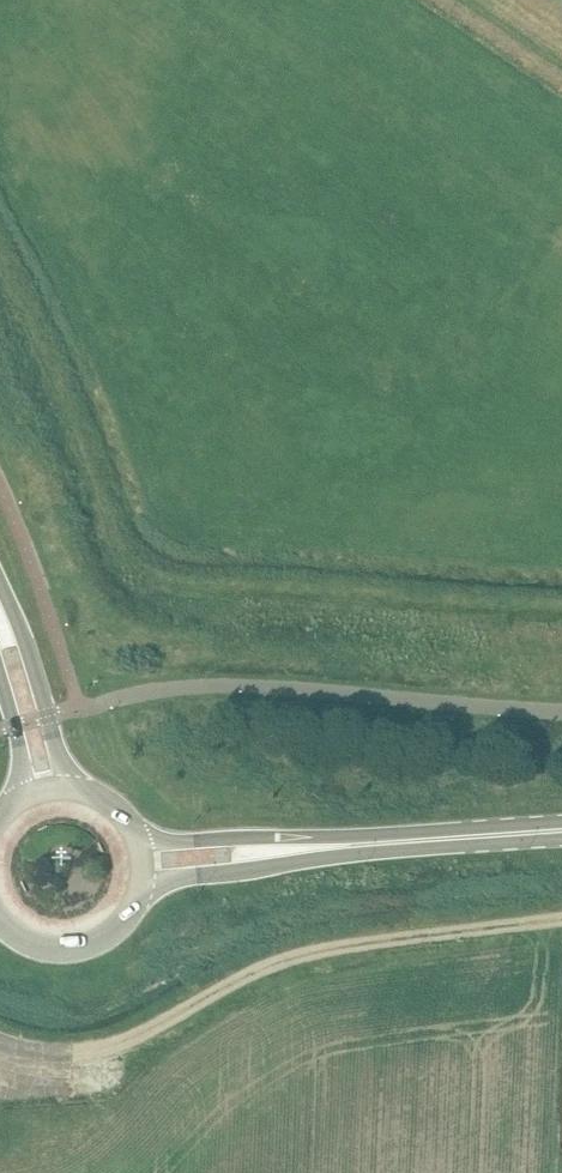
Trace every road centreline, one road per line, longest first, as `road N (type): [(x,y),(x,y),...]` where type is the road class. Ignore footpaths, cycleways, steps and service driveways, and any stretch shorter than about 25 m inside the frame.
road 1 (track): [(561,925),(332,955),(267,972),(139,1038),(62,1040)]
road 2 (tertiary): [(300,846),(561,831)]
road 3 (tertiary): [(72,786),(33,668),(0,616)]
road 4 (unclassified): [(0,1102),(31,1093),(50,1076),(64,1031),(68,951)]
road 5 (tertiary): [(0,616),(18,799)]
road 6 (tertiary): [(300,846),(139,836)]
road 7 (tertiary): [(144,882),(300,846)]

